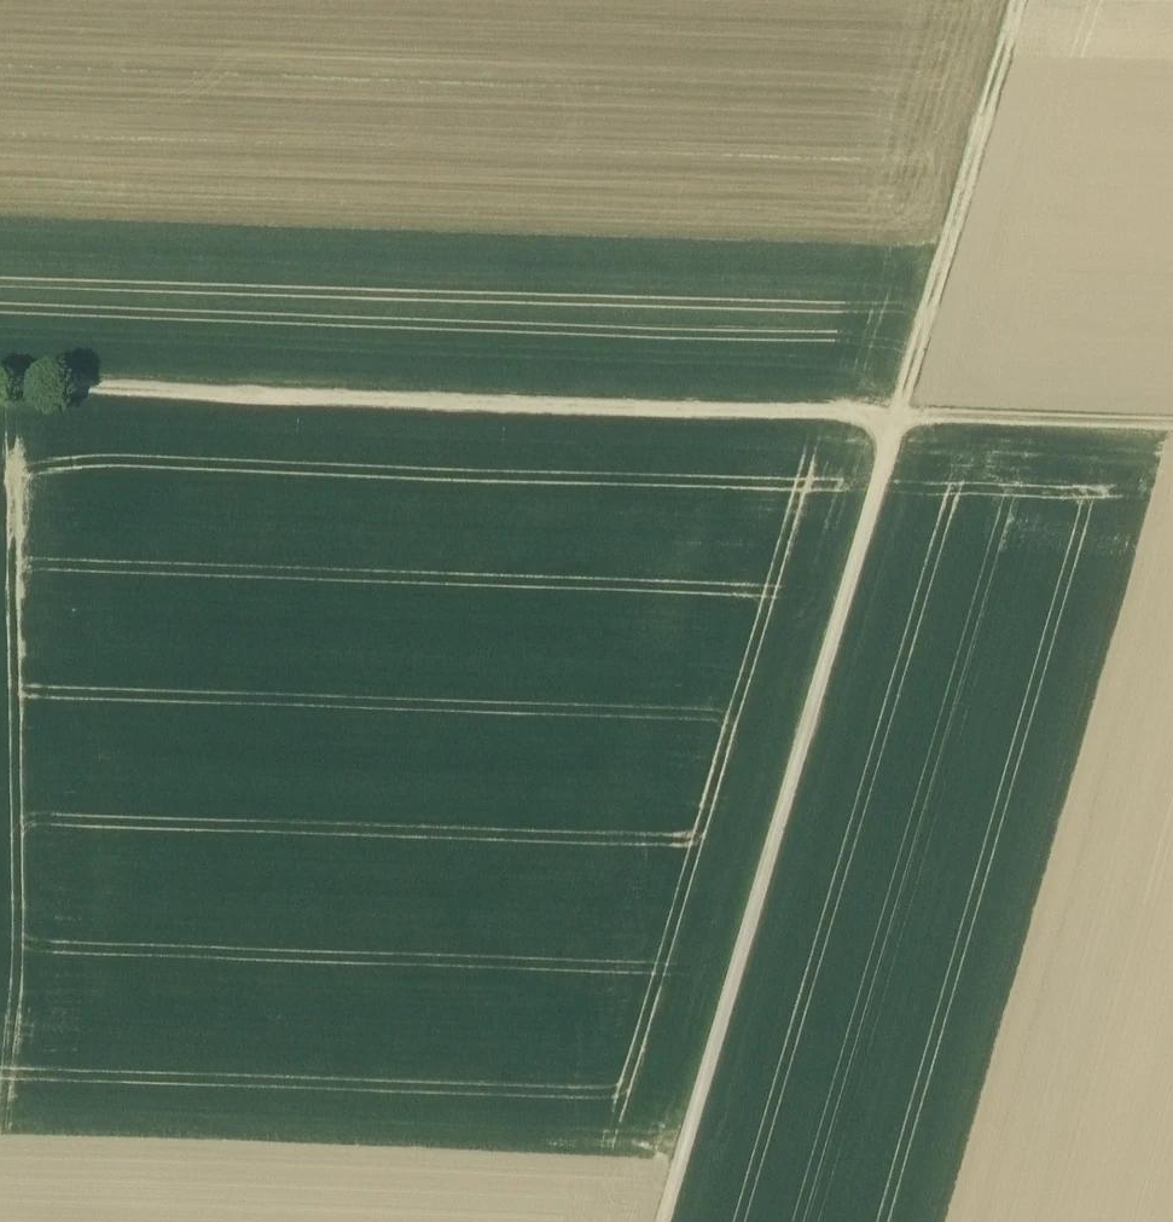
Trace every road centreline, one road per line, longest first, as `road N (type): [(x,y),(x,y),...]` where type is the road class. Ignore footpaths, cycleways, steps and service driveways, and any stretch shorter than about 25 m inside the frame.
road 1 (track): [(0,386),(896,415),(664,1221)]
road 2 (track): [(1017,0),(896,415),(1172,424)]

